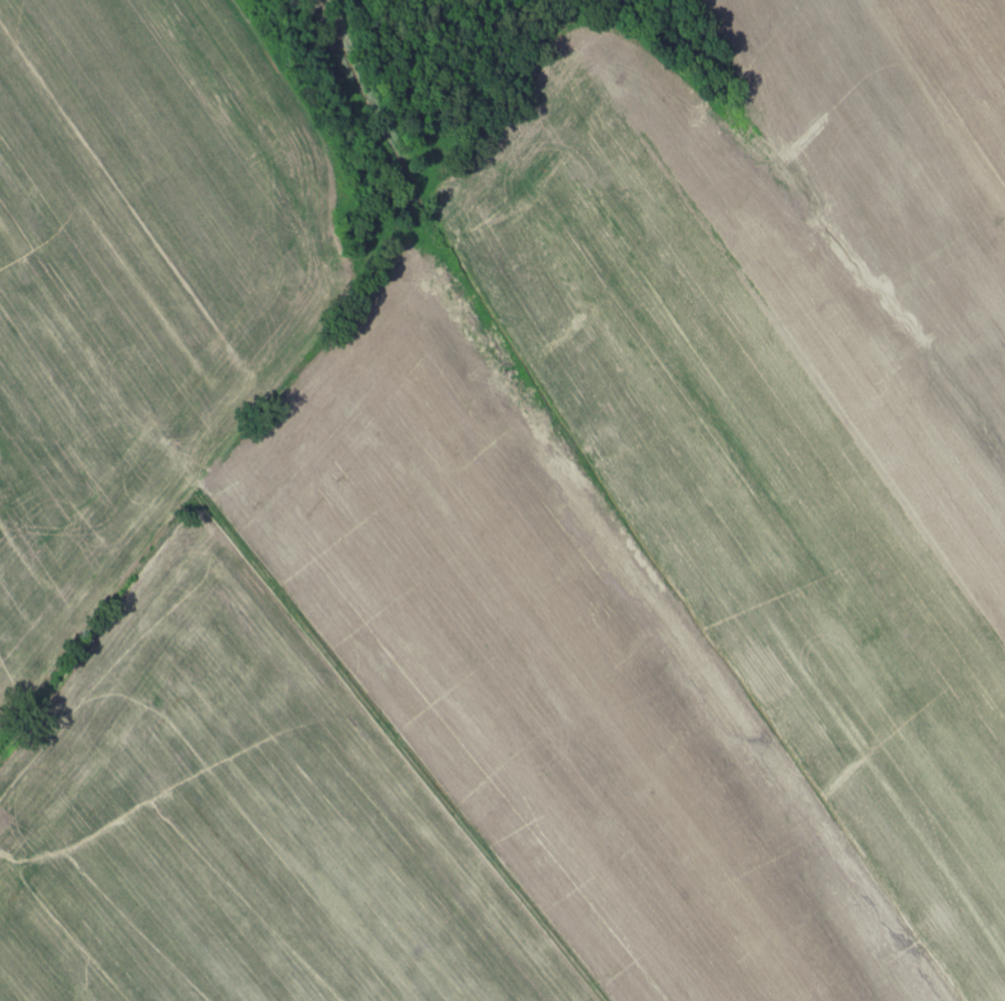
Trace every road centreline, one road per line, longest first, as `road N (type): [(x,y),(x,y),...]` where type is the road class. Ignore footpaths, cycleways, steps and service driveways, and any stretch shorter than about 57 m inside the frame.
road 1 (residential): [(545,1000),(205,485)]
road 2 (residential): [(205,485),(312,297),(312,205),(171,0)]
road 3 (residential): [(0,782),(205,485)]

